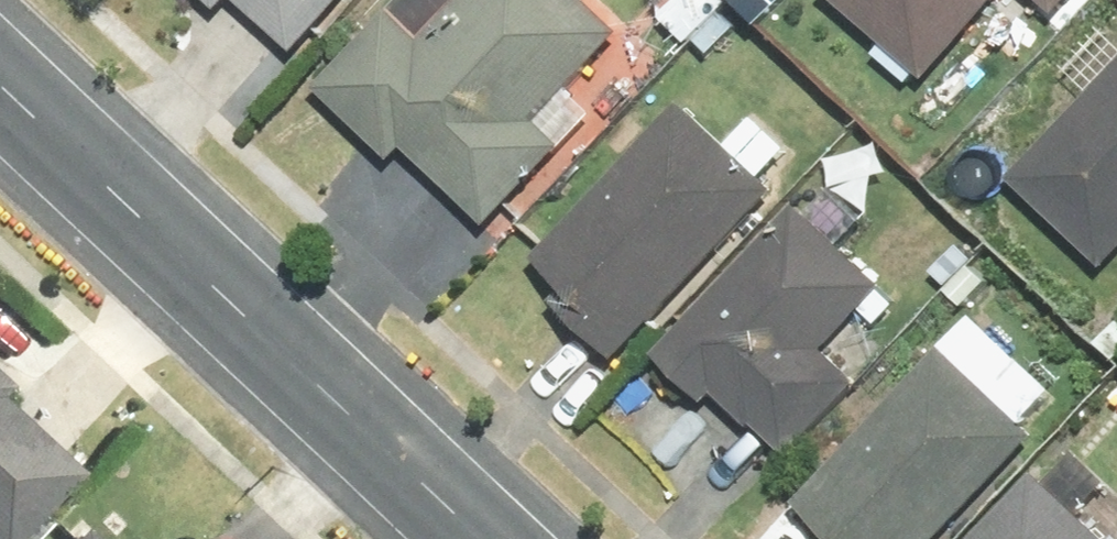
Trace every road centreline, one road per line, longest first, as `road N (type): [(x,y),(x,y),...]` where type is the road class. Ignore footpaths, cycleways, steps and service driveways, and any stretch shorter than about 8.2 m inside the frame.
road 1 (tertiary): [(0,77),(490,538)]

